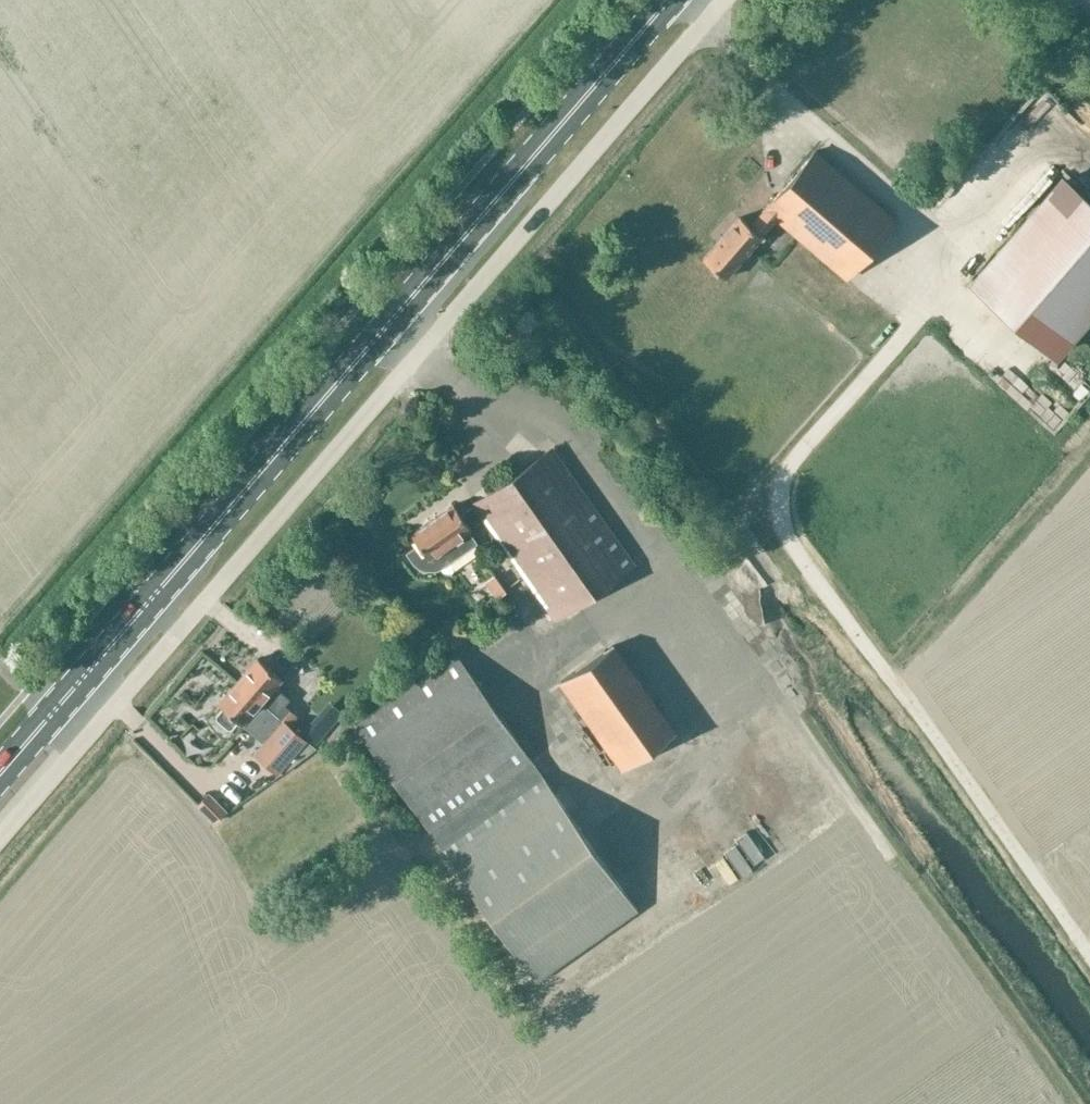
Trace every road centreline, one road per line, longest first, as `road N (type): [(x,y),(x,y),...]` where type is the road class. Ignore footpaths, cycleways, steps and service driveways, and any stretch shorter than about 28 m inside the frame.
road 1 (unclassified): [(0,839),(724,0)]
road 2 (primary): [(0,775),(669,0)]
road 3 (track): [(950,252),(906,330),(782,471),(782,524),(1089,956)]

